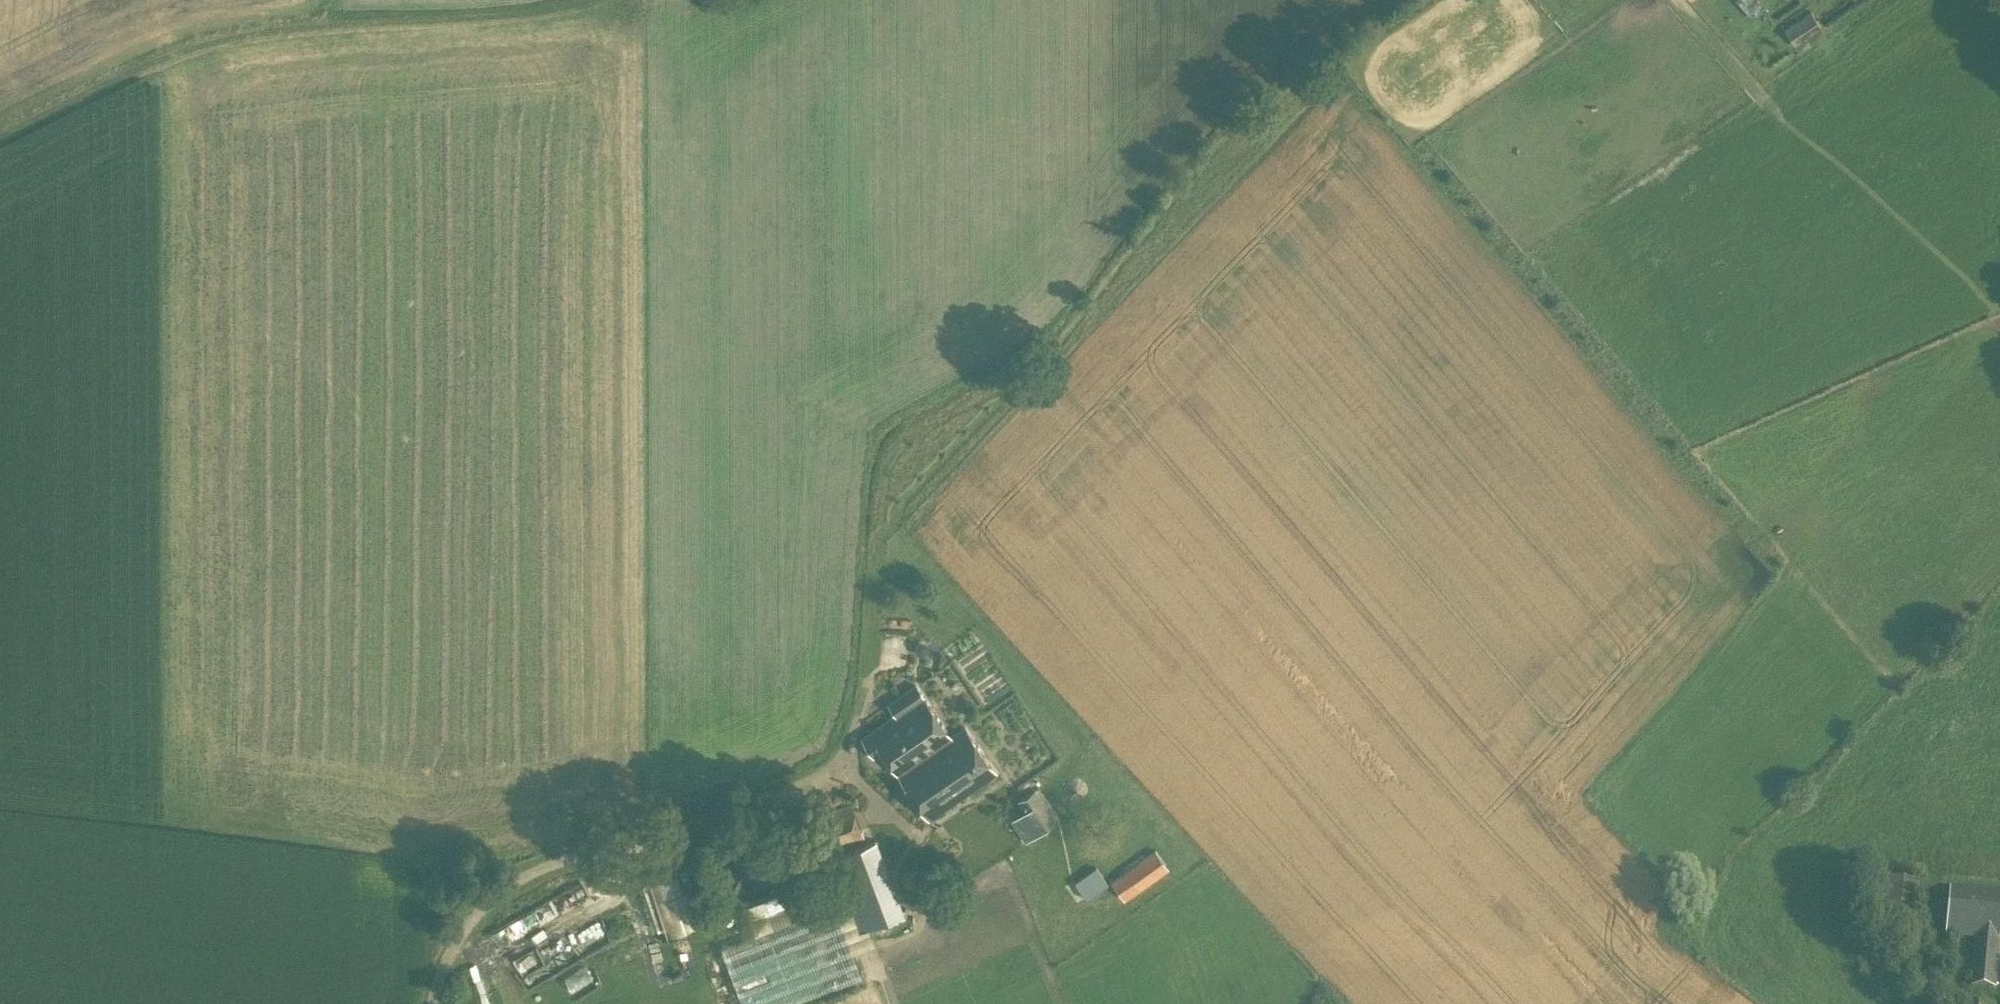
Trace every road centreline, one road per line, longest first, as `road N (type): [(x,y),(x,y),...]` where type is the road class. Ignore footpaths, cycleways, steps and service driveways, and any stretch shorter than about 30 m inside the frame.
road 1 (track): [(0,131),(216,38),(321,16),(552,0)]
road 2 (unclassified): [(435,1003),(459,939),(491,899),(533,871),(828,785)]

